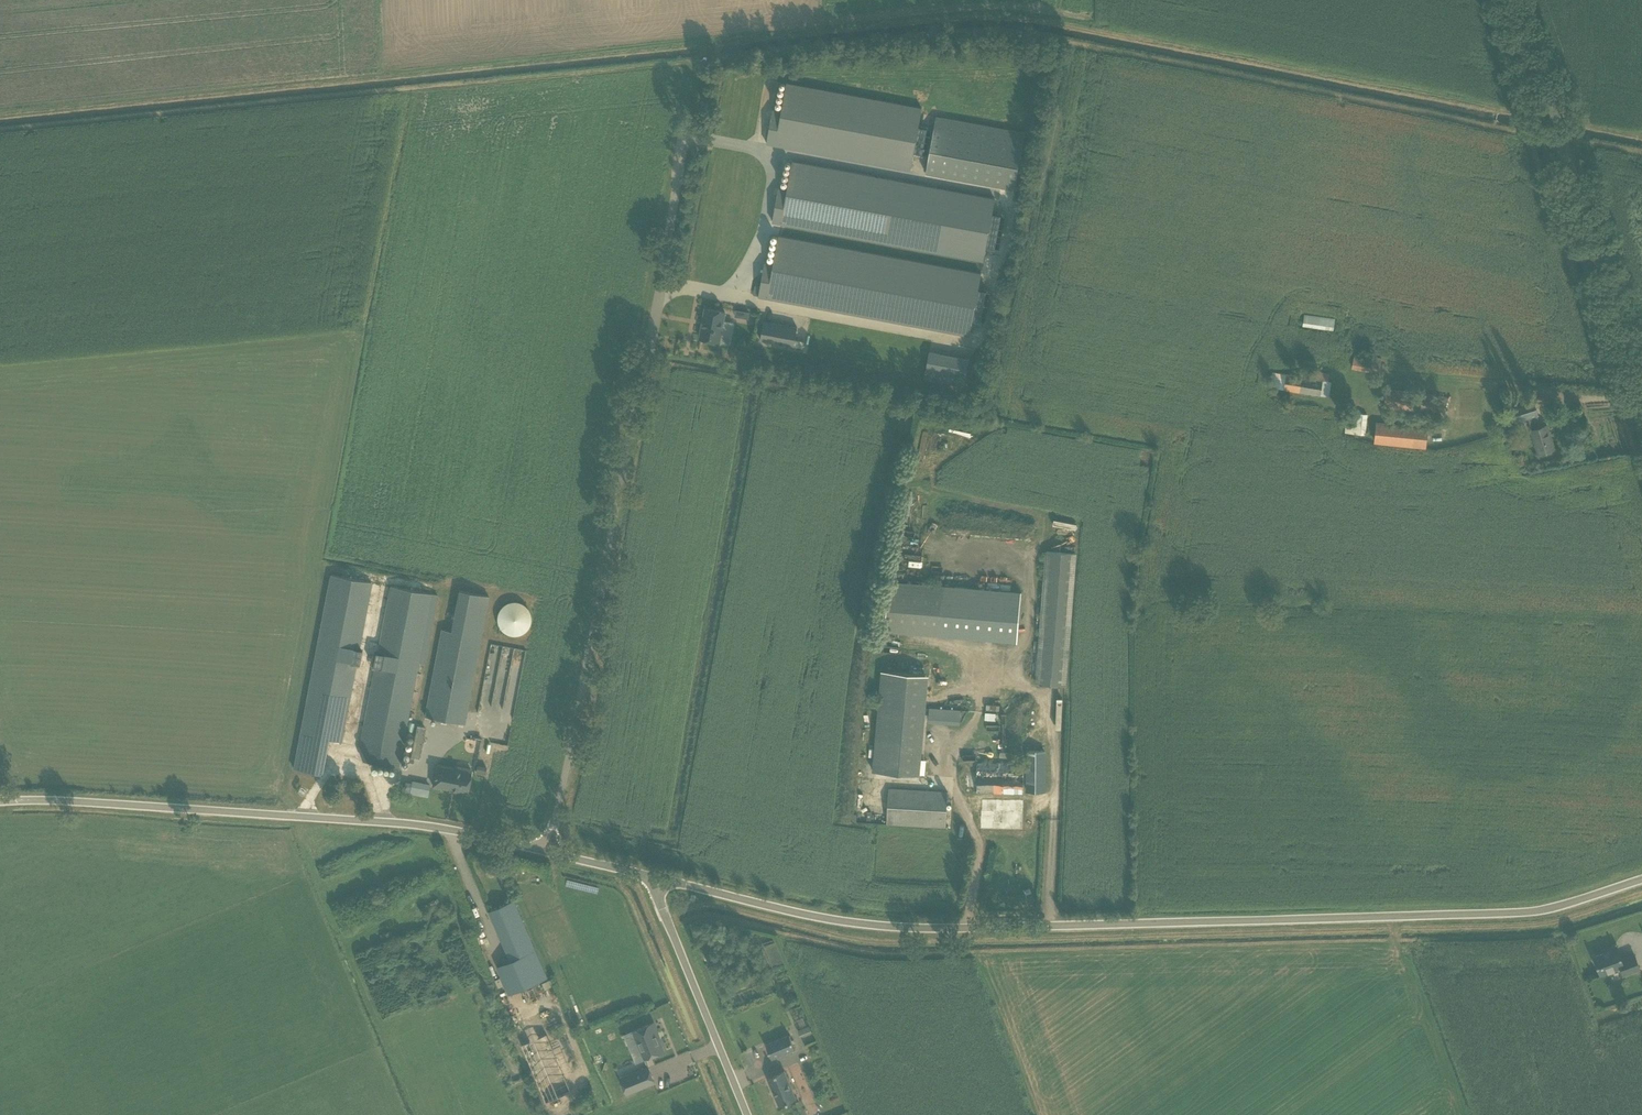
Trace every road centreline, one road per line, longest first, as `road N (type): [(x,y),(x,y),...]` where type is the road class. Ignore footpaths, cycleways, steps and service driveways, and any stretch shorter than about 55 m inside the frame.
road 1 (unclassified): [(664,881),(851,923),(967,928),(1542,912),(1641,880)]
road 2 (unclassified): [(664,881),(486,837),(395,824),(0,801)]
road 3 (unclassified): [(1641,405),(1513,0)]
road 4 (unclassified): [(748,1114),(662,898),(664,881)]

